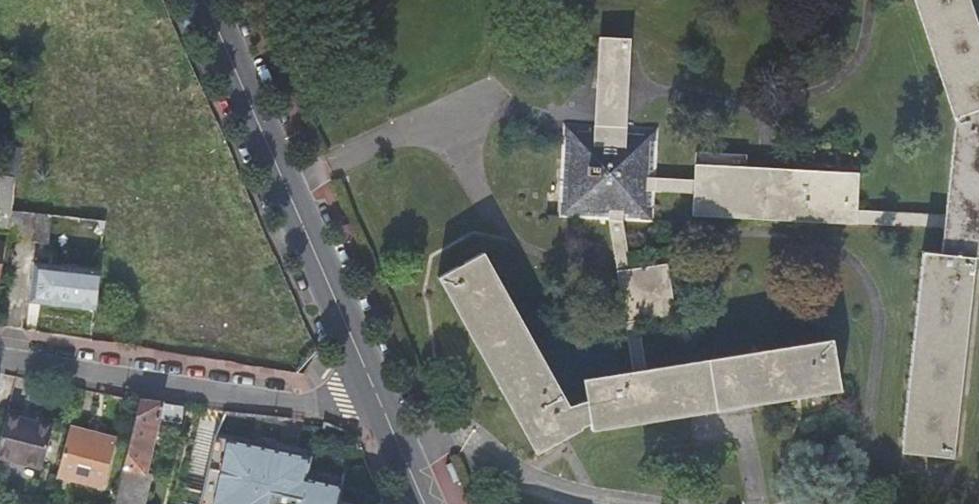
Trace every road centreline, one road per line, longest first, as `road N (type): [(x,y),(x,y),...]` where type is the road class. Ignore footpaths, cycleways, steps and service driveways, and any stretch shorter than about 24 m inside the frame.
road 1 (tertiary): [(205,0),(387,416)]
road 2 (unclassified): [(387,416),(0,356)]

